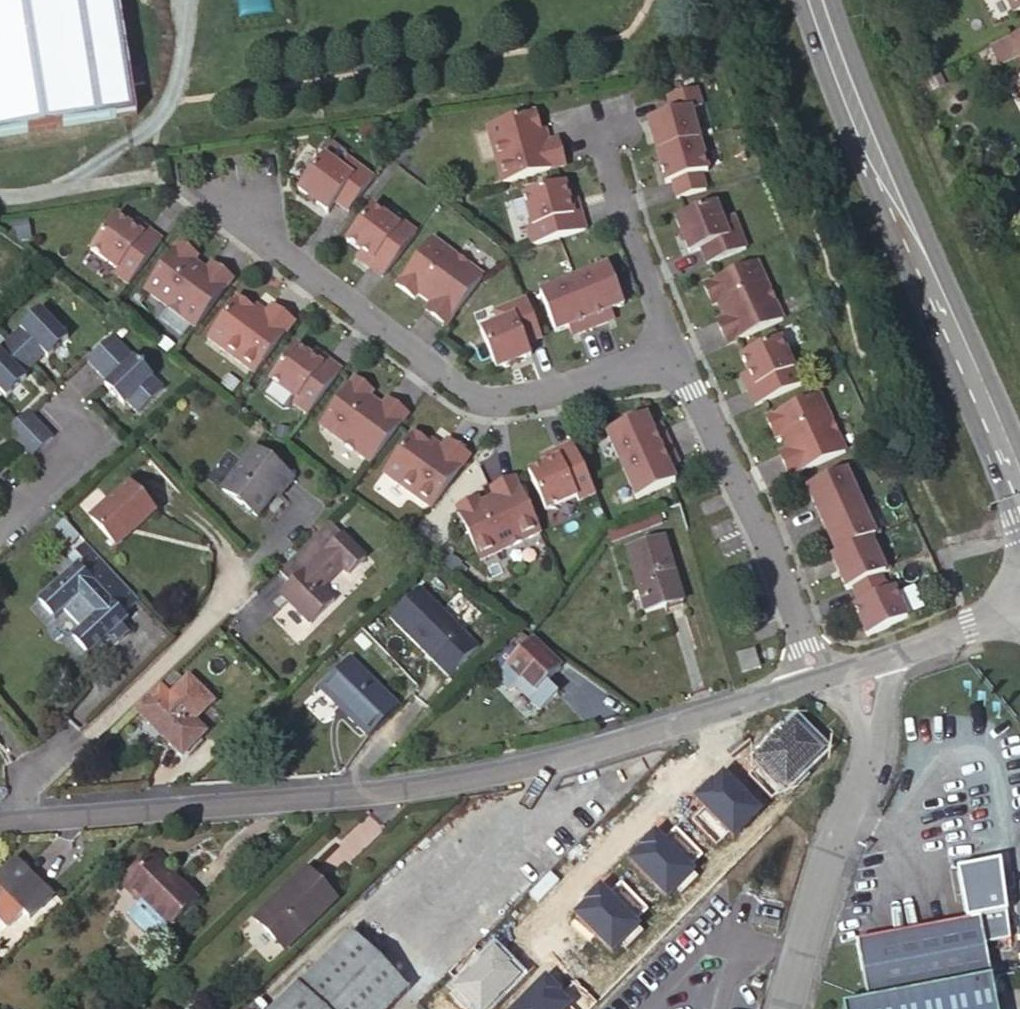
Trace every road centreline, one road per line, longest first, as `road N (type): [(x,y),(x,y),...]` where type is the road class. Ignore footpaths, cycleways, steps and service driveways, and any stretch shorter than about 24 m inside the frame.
road 1 (residential): [(813,683),(632,736),(471,772),(14,817)]
road 2 (residential): [(676,352),(542,394),(467,395),(273,250),(228,194),(162,179)]
road 3 (secondary): [(823,0),(975,358),(1019,487)]
road 4 (residential): [(862,668),(874,756),(778,1008)]
road 5 (residential): [(813,683),(676,352)]
road 6 (residential): [(676,352),(620,227),(593,122)]
road 7 (residential): [(0,520),(92,435),(53,396)]
road 8 (residential): [(1019,608),(862,668)]

